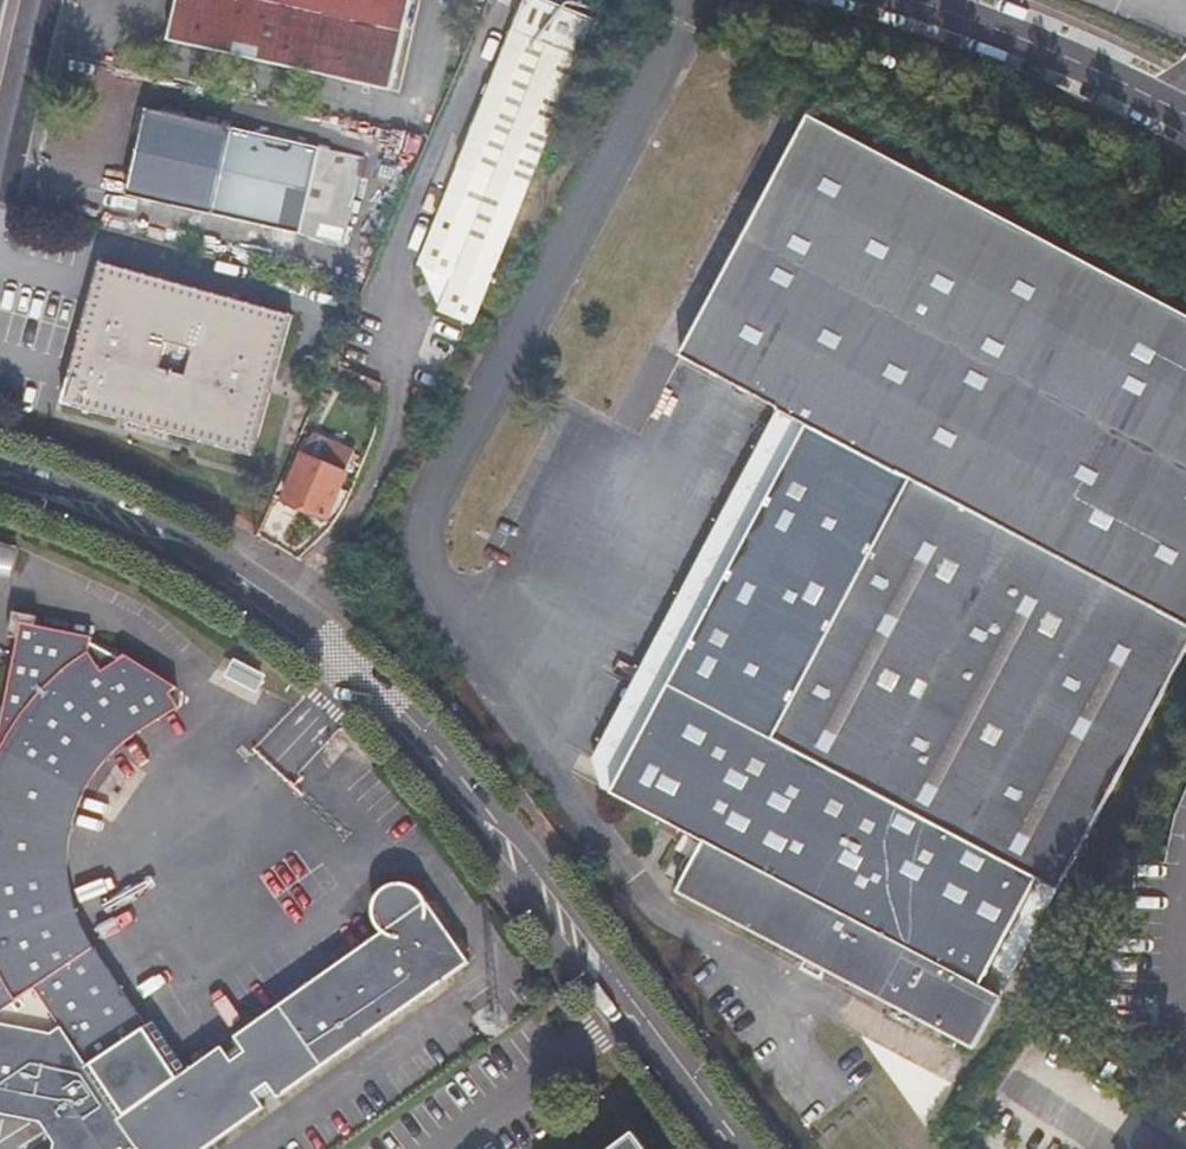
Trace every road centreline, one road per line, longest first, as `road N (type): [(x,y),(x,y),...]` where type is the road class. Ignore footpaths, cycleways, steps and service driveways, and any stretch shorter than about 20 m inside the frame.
road 1 (tertiary): [(0,476),(111,512),(198,553),(288,602),(350,654),(432,736),(741,1148)]
road 2 (unclassified): [(903,0),(1081,63),(1185,117)]
road 3 (unclassified): [(40,0),(0,188)]

